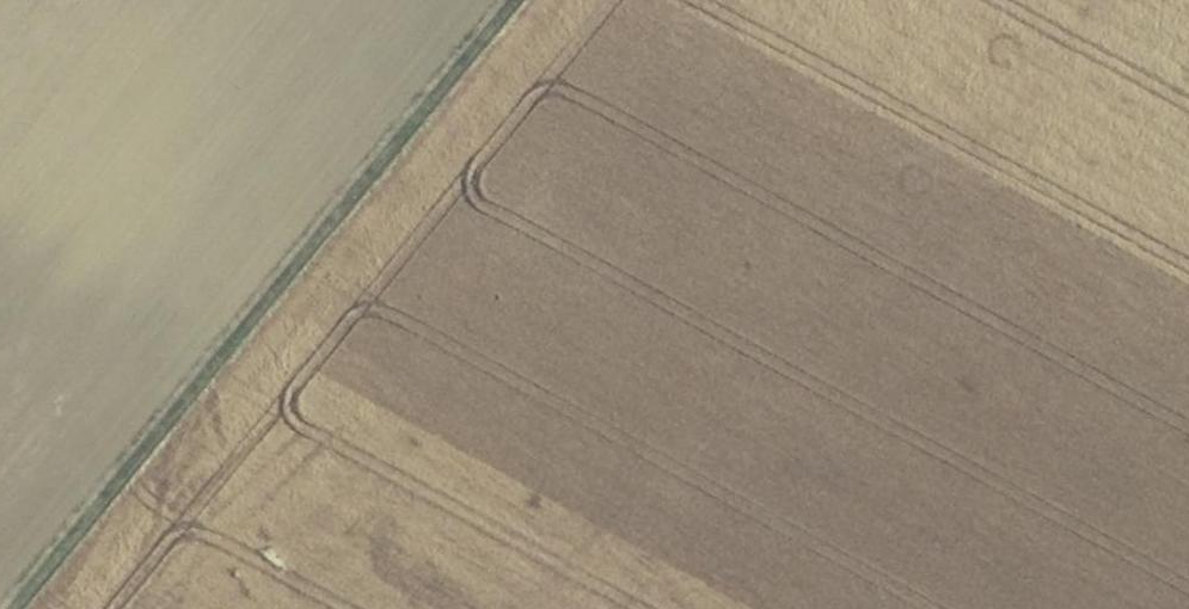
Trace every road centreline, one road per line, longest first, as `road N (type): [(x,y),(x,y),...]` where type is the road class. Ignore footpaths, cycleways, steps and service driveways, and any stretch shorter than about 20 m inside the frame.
road 1 (track): [(18,608),(514,0)]

